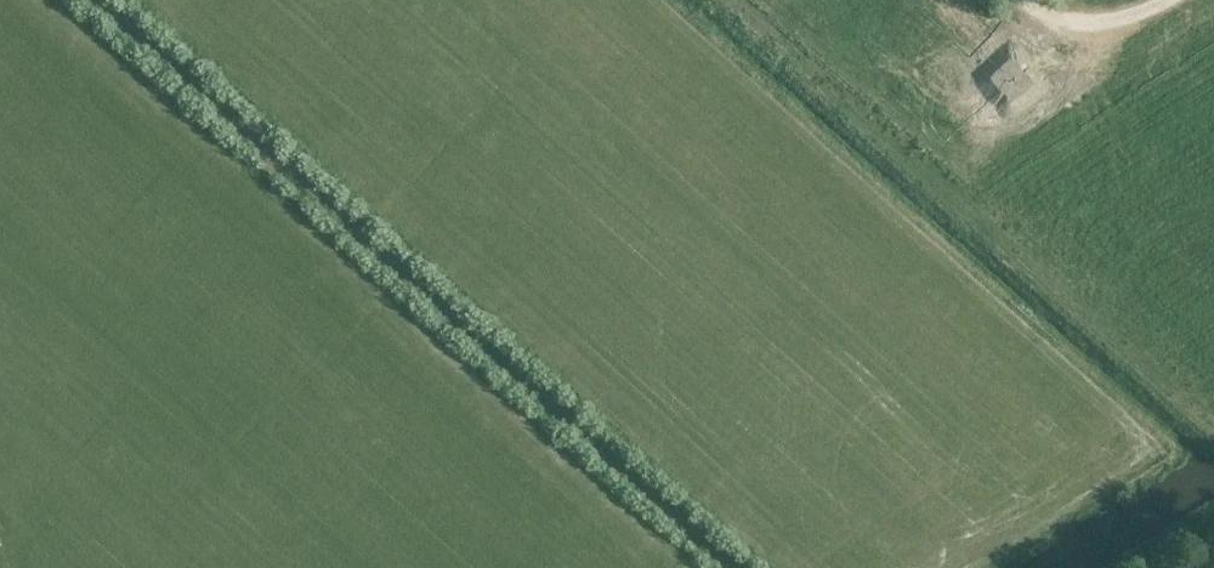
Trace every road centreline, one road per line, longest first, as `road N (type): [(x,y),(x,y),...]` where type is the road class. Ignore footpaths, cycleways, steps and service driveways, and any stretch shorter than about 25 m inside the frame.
road 1 (track): [(1025,0),(1058,17),(1094,20),(1160,0)]

